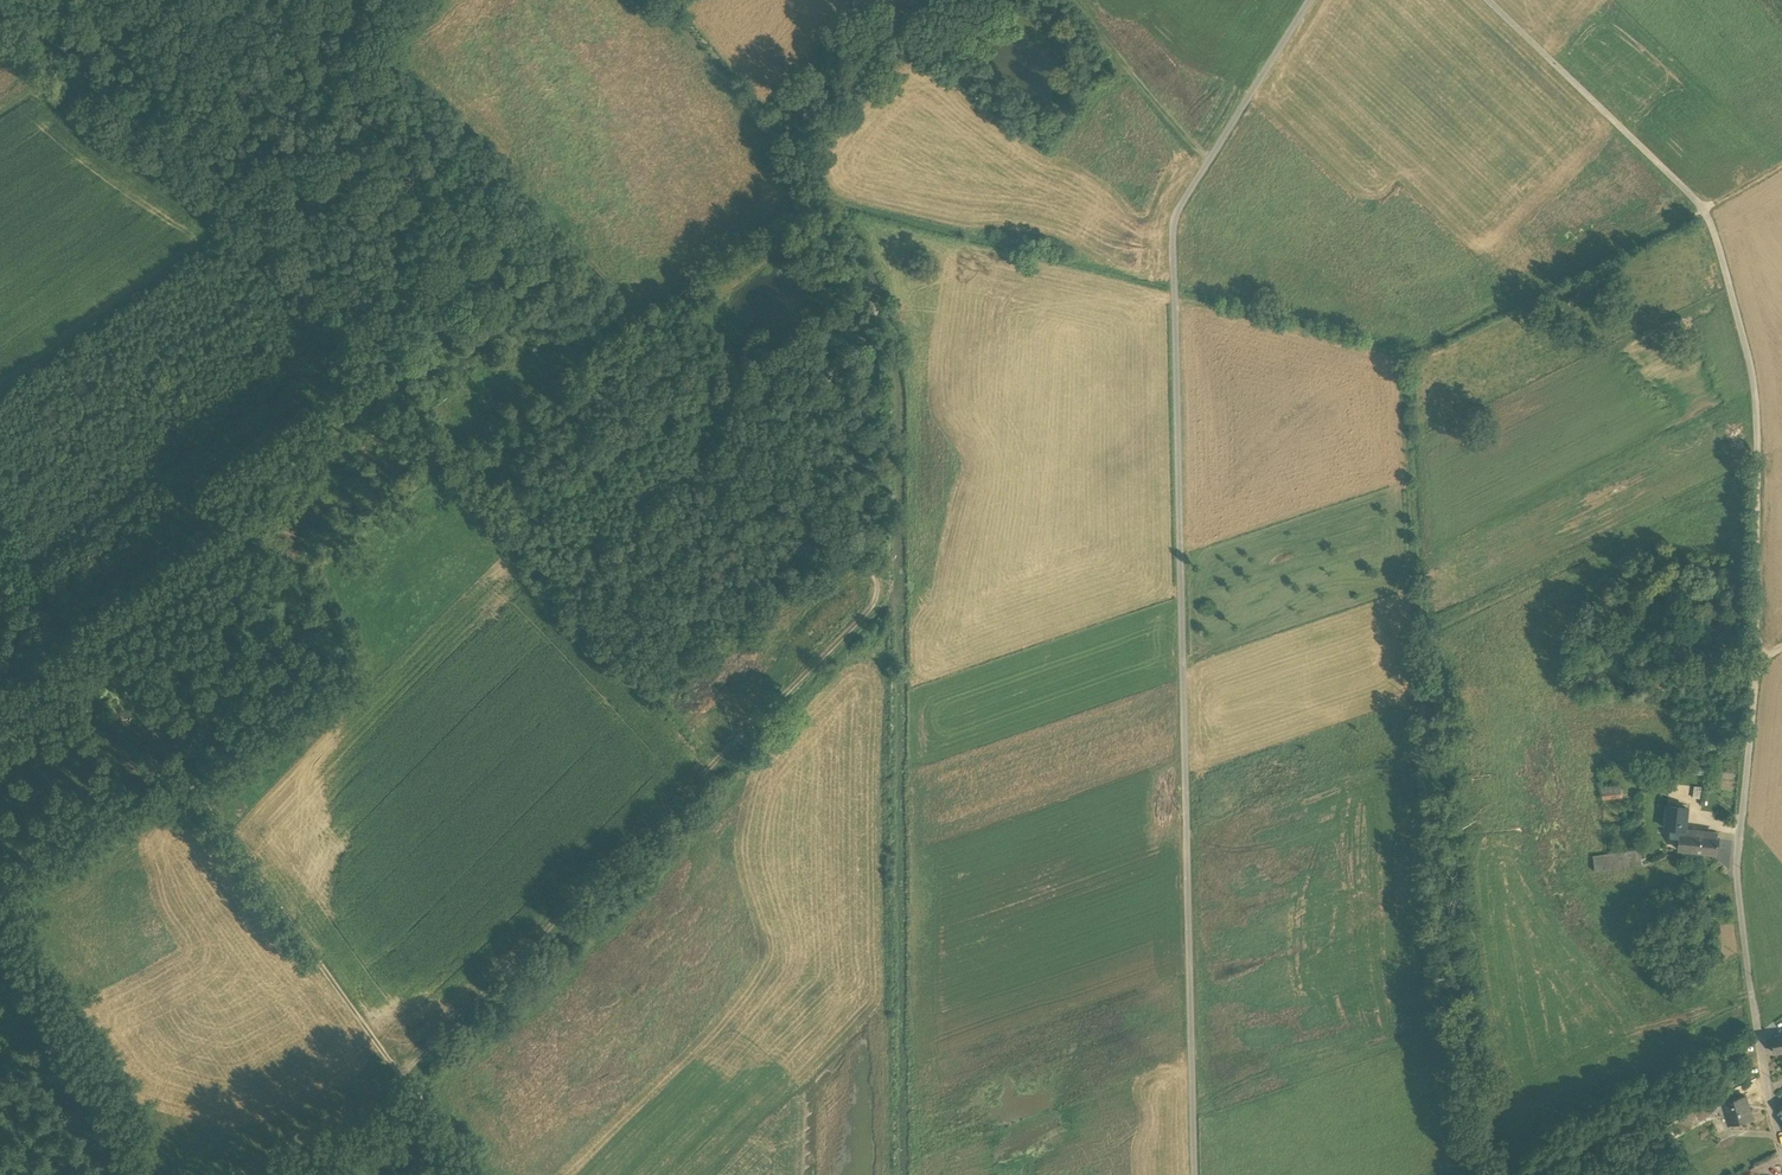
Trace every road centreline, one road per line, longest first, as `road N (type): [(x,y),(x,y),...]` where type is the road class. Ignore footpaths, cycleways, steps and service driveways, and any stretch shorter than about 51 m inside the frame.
road 1 (track): [(336,0),(876,577),(885,600),(409,1085)]
road 2 (track): [(1310,0),(1175,221),(1194,1174)]
road 3 (track): [(1406,358),(1437,922),(1464,1109),(1483,1174)]
road 4 (track): [(476,1174),(0,527)]
road 5 (track): [(1705,209),(1756,388),(1755,660),(1781,645)]
road 6 (residential): [(1755,660),(1737,863),(1749,974),(1781,1143)]
road 7 (track): [(1705,209),(1406,358)]
road 8 (track): [(1487,0),(1705,209)]
road 9 (track): [(1406,358),(1175,306)]
road 10 (track): [(1071,0),(1207,162)]
road 11 (track): [(267,1174),(409,1085)]

